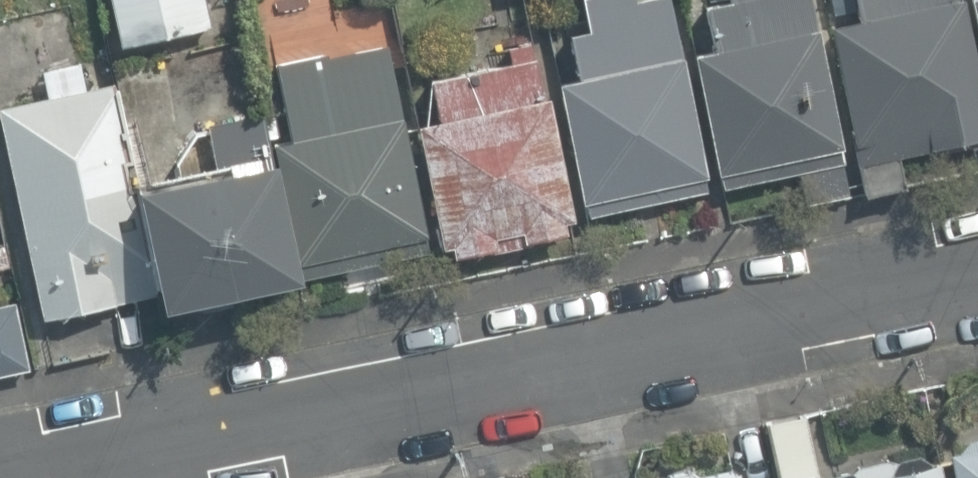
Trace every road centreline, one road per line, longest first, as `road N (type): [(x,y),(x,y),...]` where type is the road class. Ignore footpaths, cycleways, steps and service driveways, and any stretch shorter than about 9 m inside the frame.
road 1 (residential): [(977,266),(0,473)]

